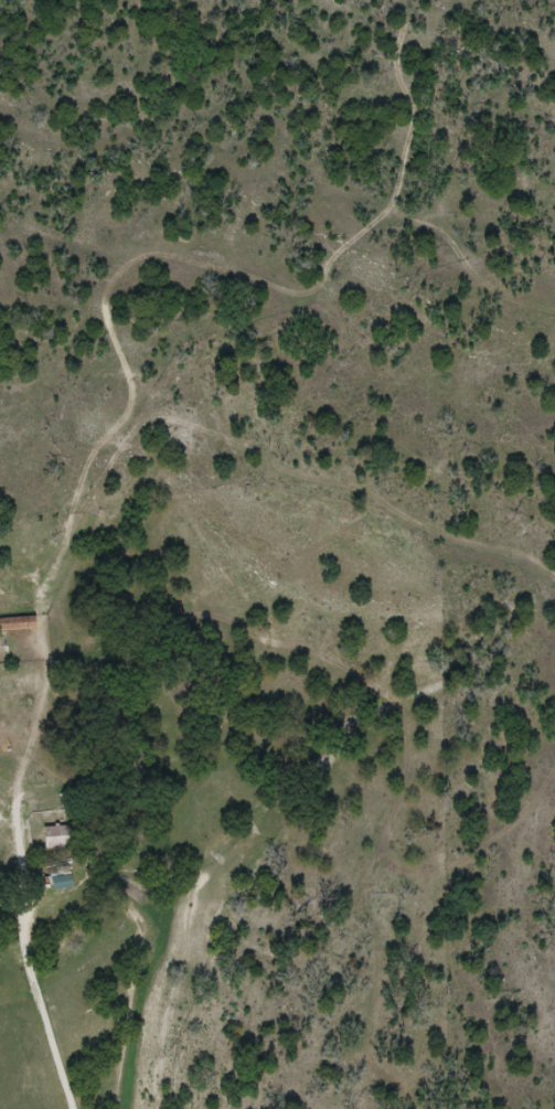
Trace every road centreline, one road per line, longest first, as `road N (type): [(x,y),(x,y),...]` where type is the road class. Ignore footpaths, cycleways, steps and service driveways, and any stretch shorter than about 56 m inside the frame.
road 1 (residential): [(72,1108),(28,963),(18,813),(51,671)]

